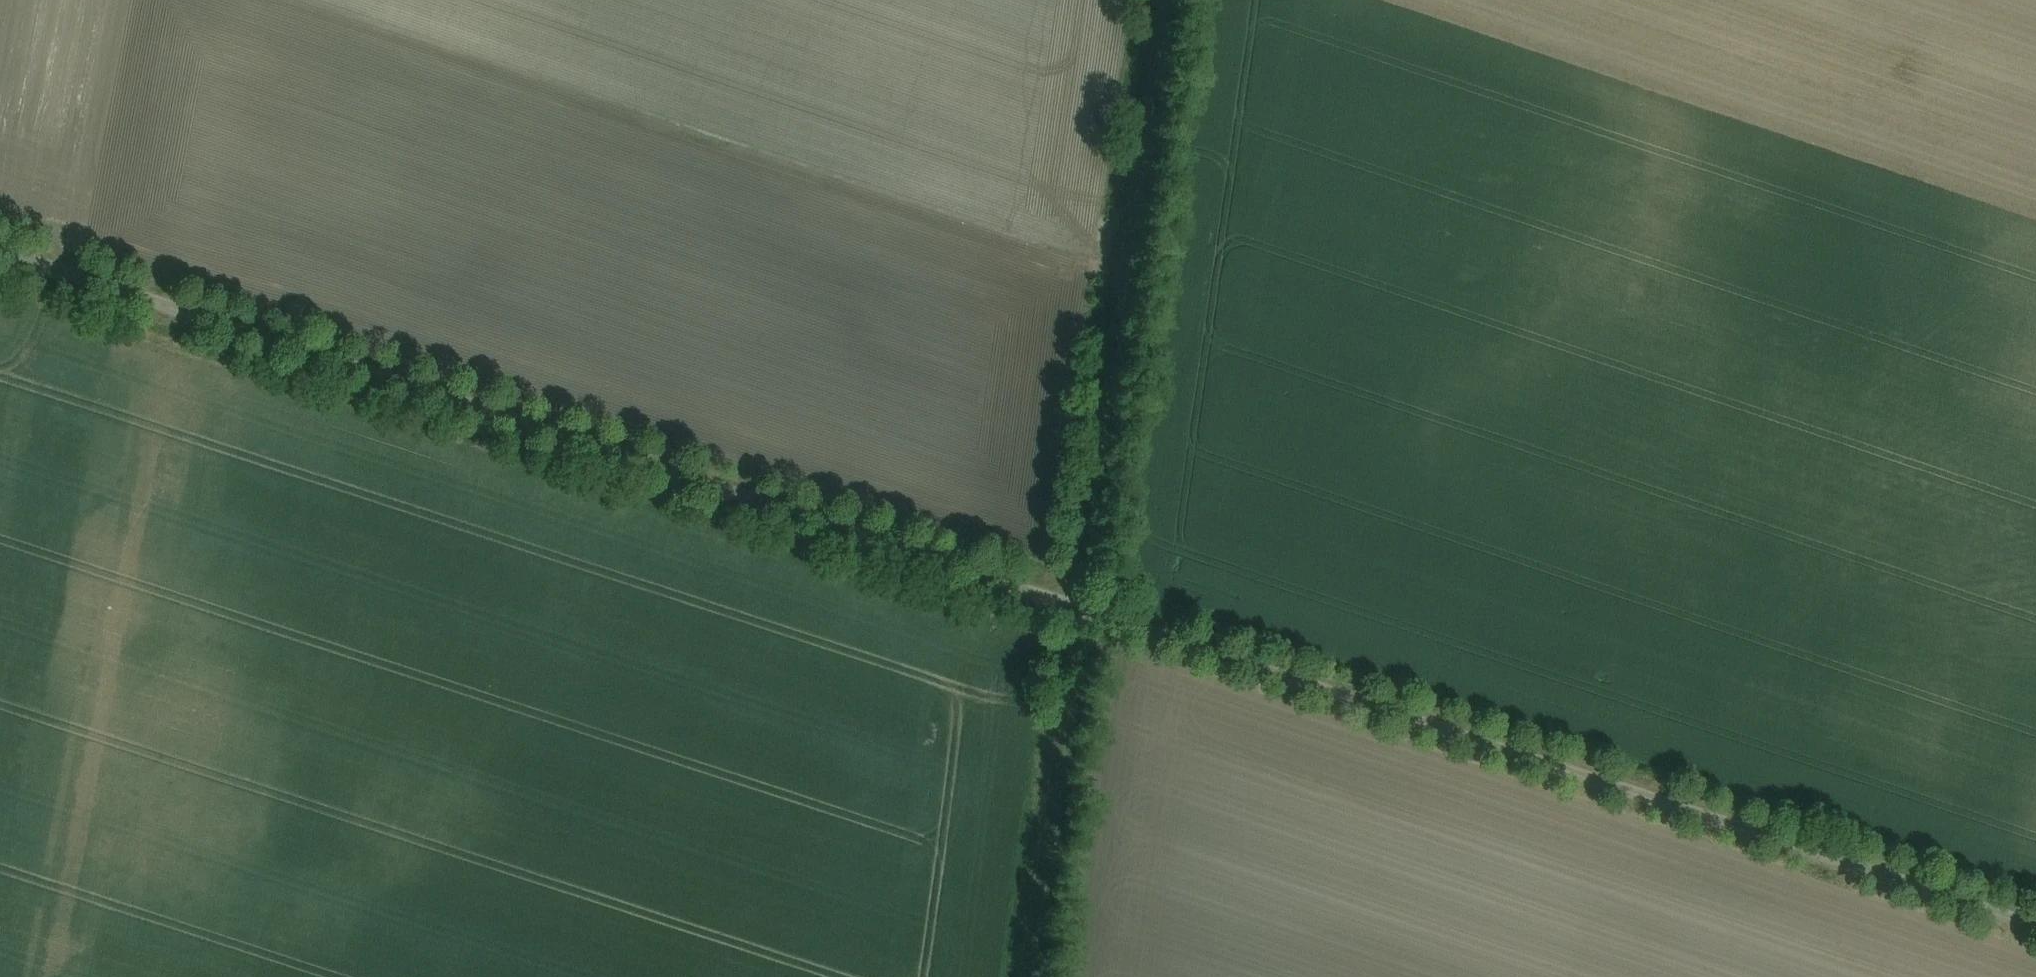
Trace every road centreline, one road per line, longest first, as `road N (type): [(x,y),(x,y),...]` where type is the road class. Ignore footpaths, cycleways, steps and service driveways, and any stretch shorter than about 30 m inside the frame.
road 1 (unclassified): [(0,241),(2035,926)]
road 2 (track): [(1020,976),(1160,0)]

